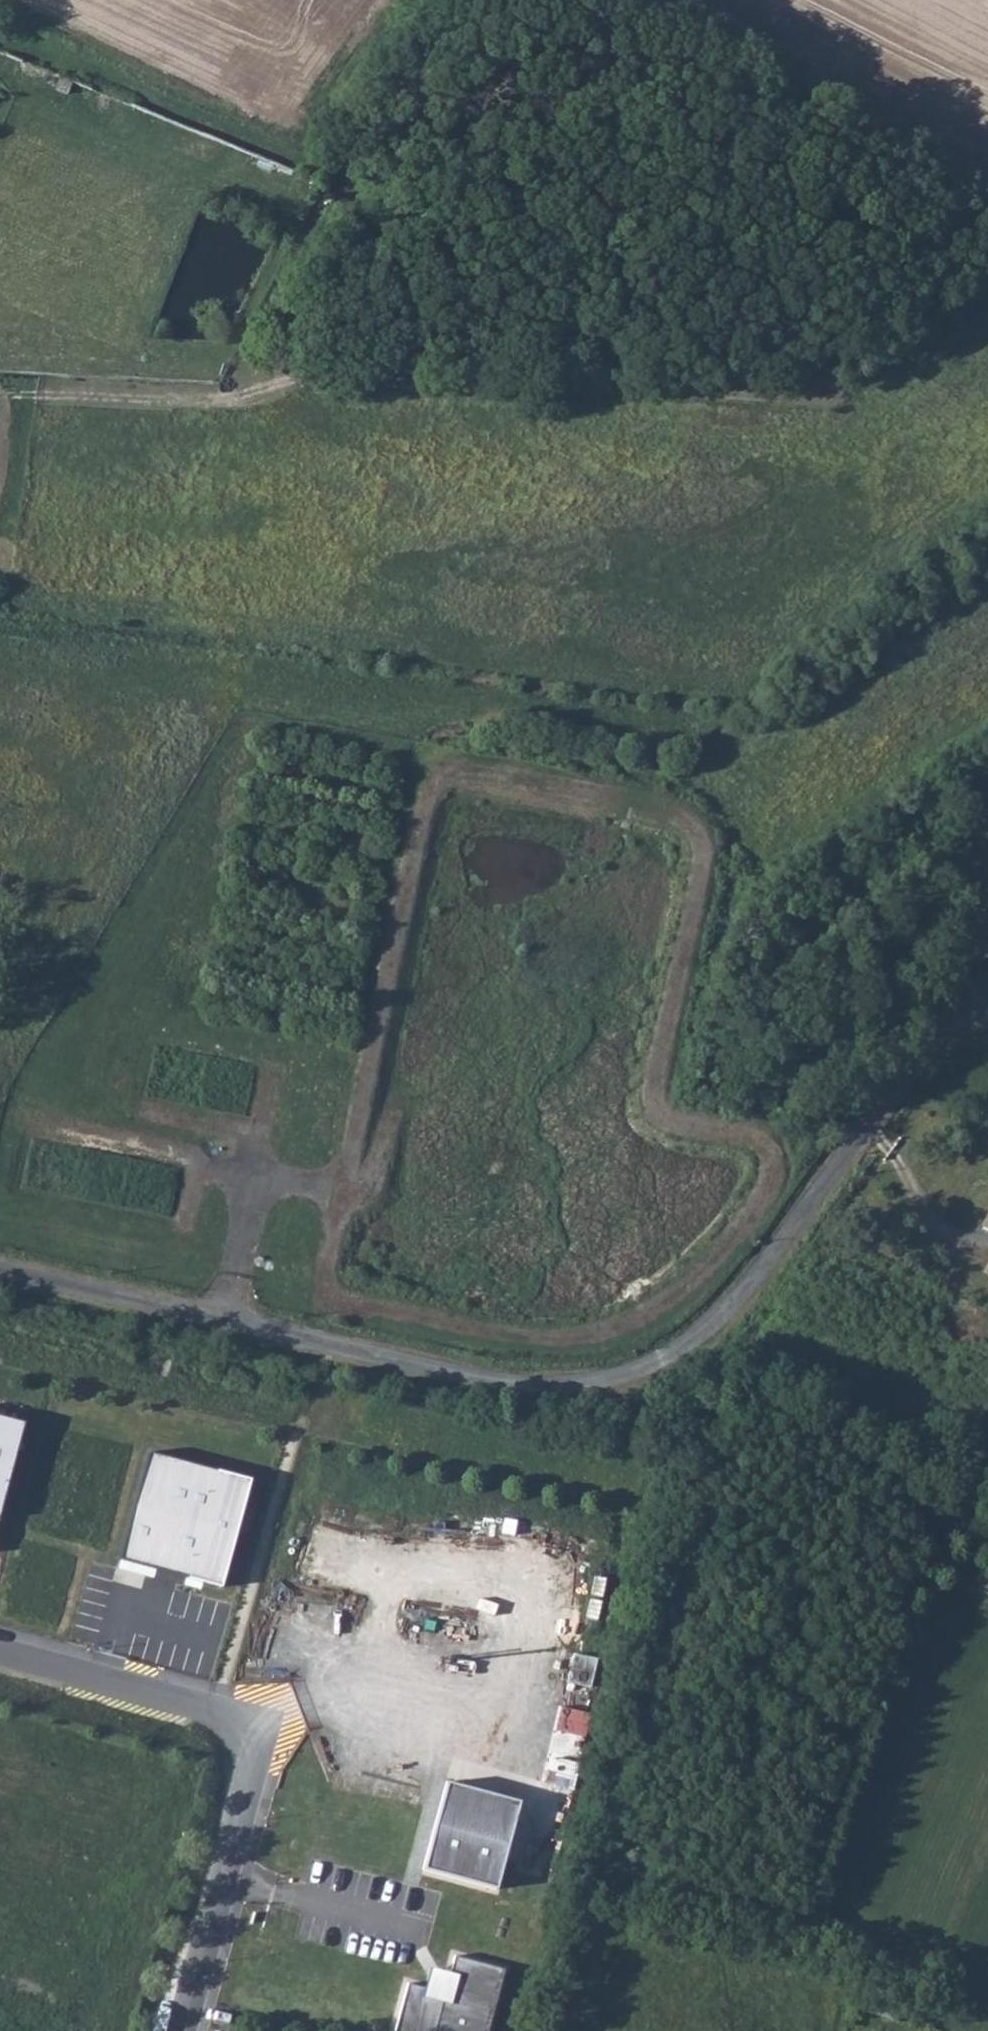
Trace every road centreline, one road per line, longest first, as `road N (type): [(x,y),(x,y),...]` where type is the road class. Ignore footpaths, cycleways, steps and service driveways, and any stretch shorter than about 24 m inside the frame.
road 1 (unclassified): [(987,998),(916,1068),(722,1315),(635,1376),(566,1387),(475,1377),(0,1270)]
road 2 (unclassified): [(183,2030),(251,1784),(251,1741),(240,1723),(217,1710),(0,1651)]

